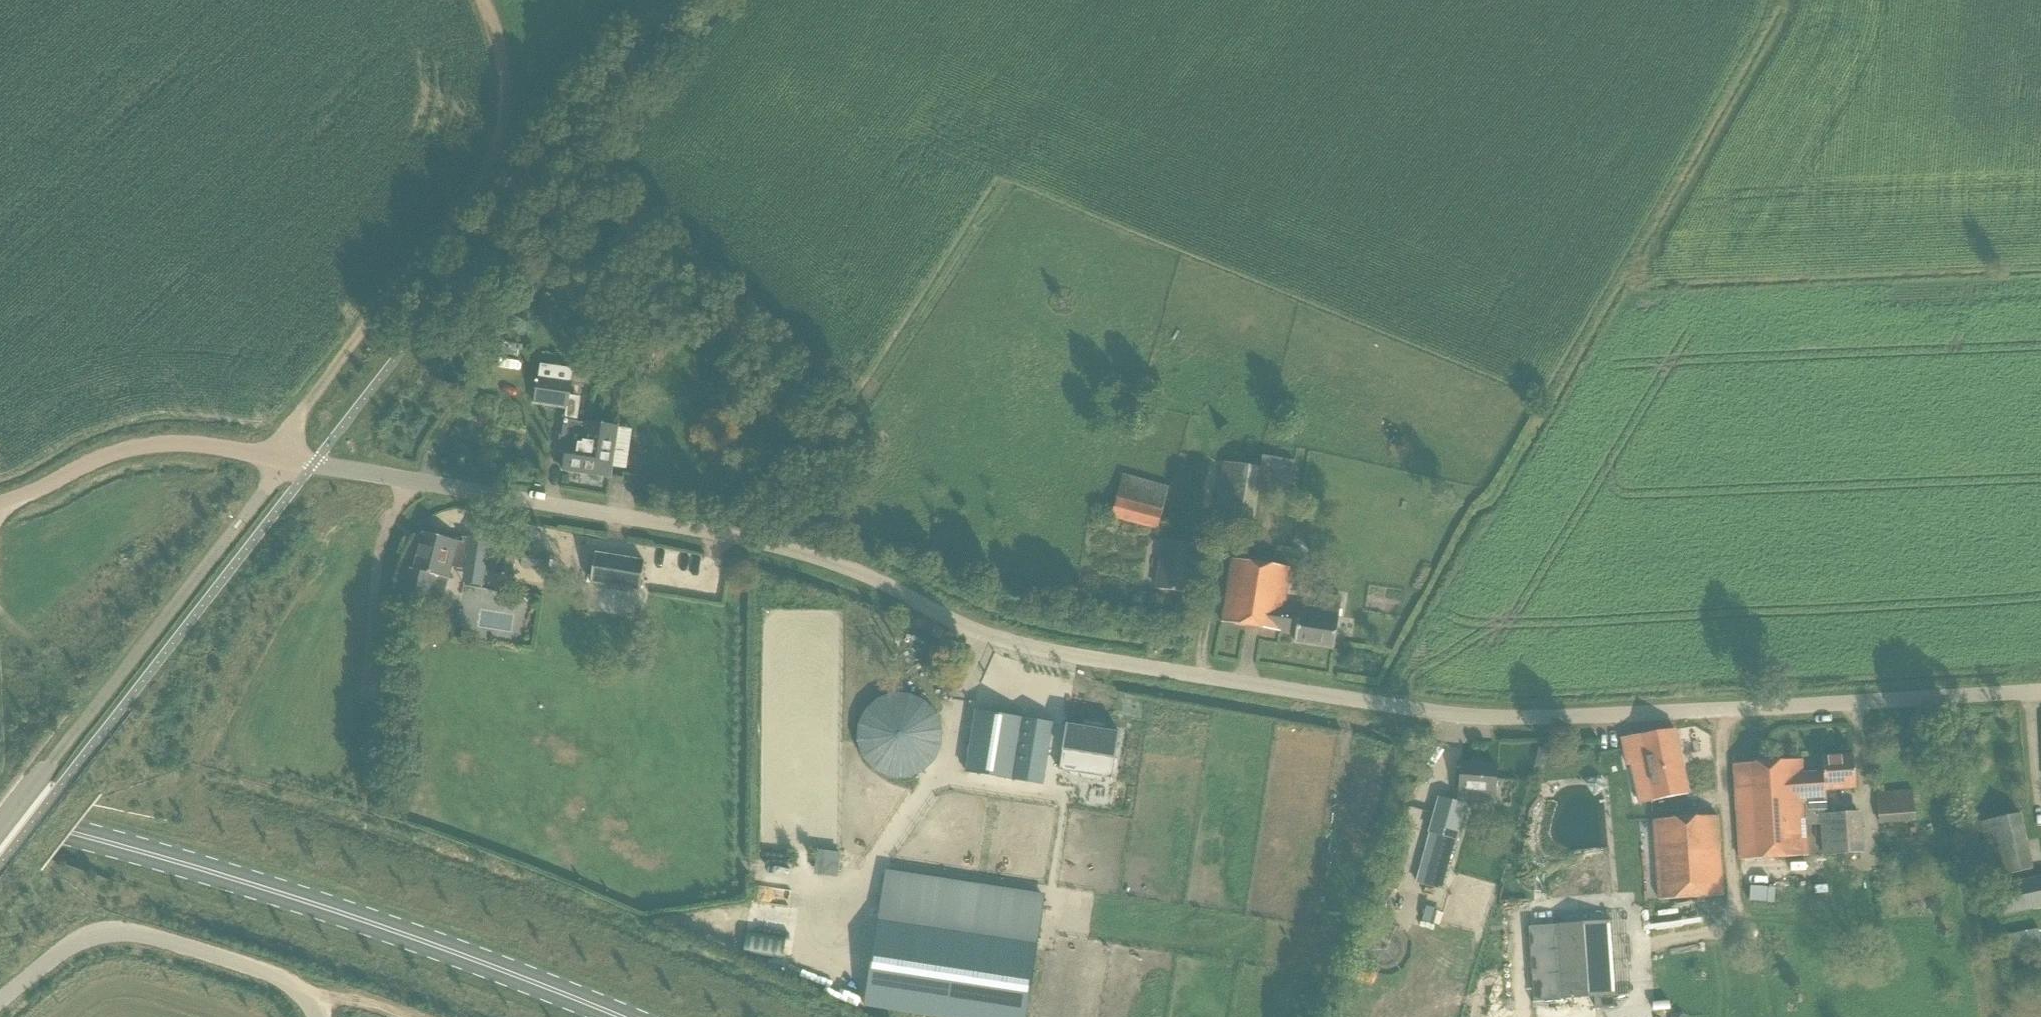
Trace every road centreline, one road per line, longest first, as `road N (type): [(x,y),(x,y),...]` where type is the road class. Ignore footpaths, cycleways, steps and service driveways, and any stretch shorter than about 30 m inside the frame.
road 1 (unclassified): [(408,481),(770,544),(844,566),(958,623),(1032,648),(1461,715),(1551,717),(2040,691)]
road 2 (secondary): [(621,1016),(279,892),(0,816)]
road 3 (unclassified): [(408,481),(291,456),(169,443),(92,460),(0,505)]
road 4 (track): [(291,456),(298,416),(465,192),(504,116)]
road 5 (unclassified): [(319,1016),(292,985),(270,974),(135,933),(81,939),(0,1001)]
road 6 (unclassified): [(360,695),(378,551),(408,481)]

